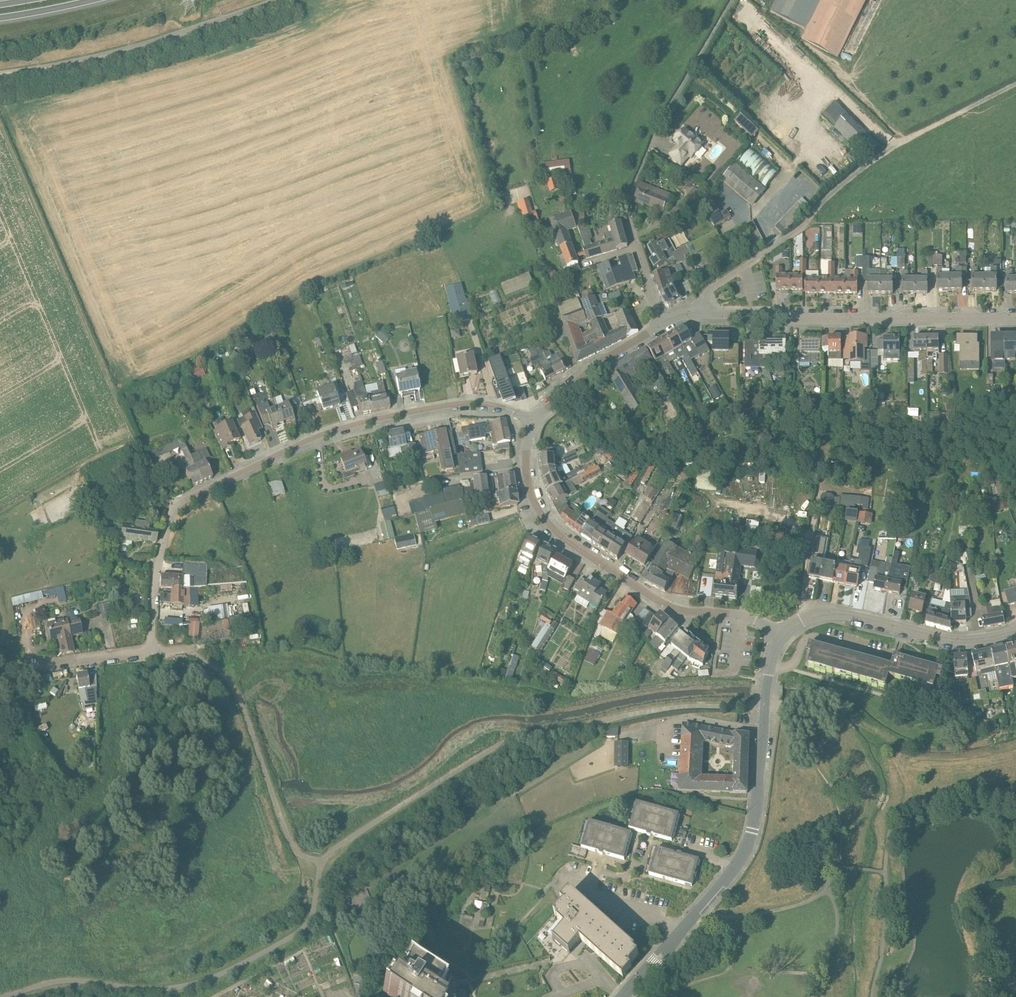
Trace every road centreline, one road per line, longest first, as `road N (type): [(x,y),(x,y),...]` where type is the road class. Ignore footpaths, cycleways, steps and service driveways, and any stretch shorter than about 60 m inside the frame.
road 1 (residential): [(154,651),(156,575),(179,502),(316,436),(367,421),(479,402),(536,421)]
road 2 (tertiary): [(621,995),(746,851),(768,677),(783,634)]
road 3 (residential): [(702,312),(711,288),(795,233),(862,167),(1015,83)]
road 4 (residential): [(783,634),(753,618),(658,602),(550,525),(529,485),(526,453),(536,421)]
road 5 (residential): [(1015,318),(702,312)]
road 6 (tertiary): [(783,634),(825,612),(957,643),(1015,634)]
road 7 (residential): [(457,996),(455,986),(565,959),(585,964),(621,995)]
road 8 (residential): [(536,421),(600,361),(662,325)]
road 9 (residential): [(14,667),(154,651)]
road 10 (residential): [(662,325),(629,201)]

